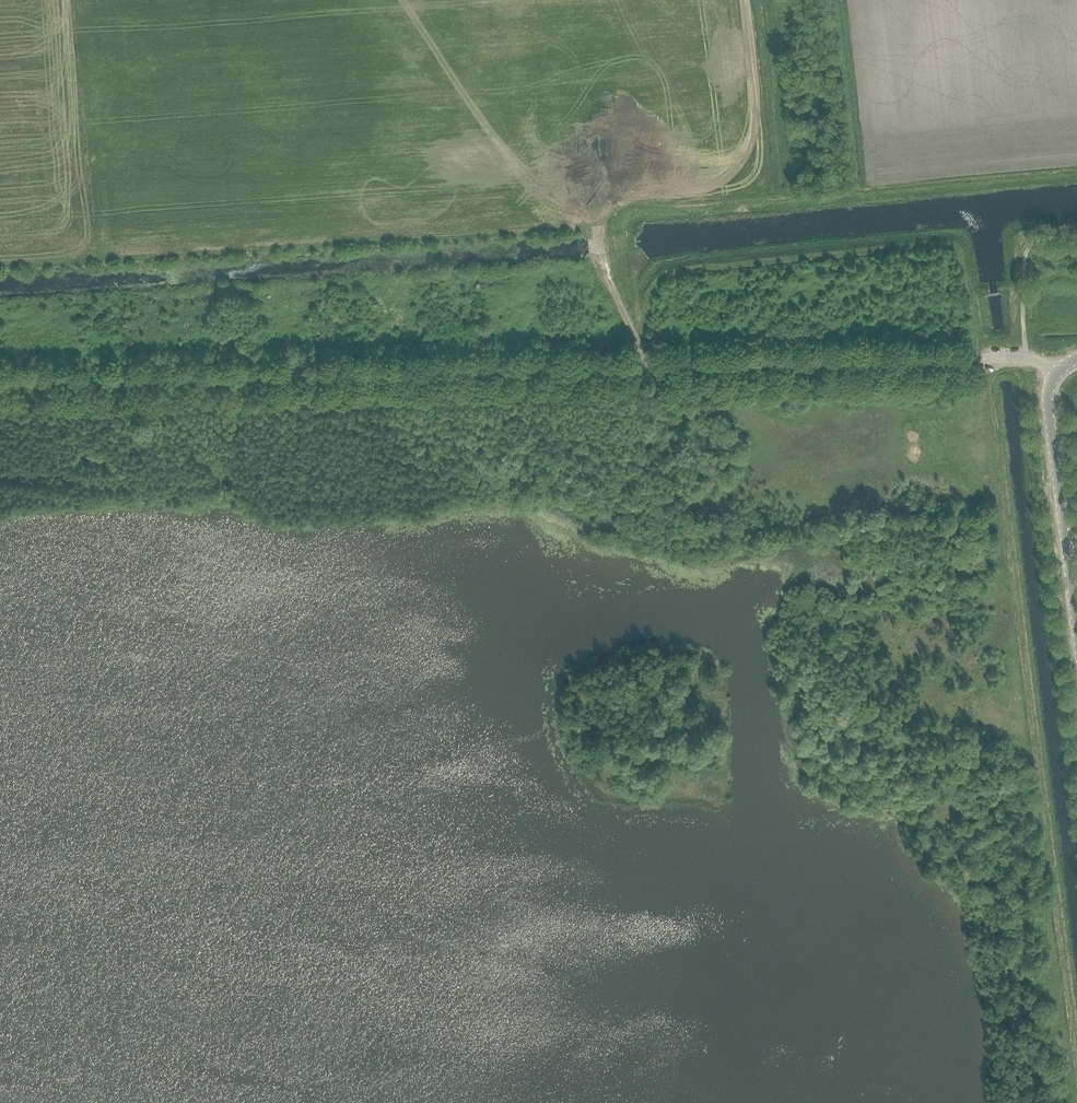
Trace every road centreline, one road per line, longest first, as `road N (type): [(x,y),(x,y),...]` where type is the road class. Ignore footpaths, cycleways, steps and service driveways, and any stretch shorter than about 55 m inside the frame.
road 1 (unclassified): [(1076,649),(1047,397),(1054,373),(1076,359)]

